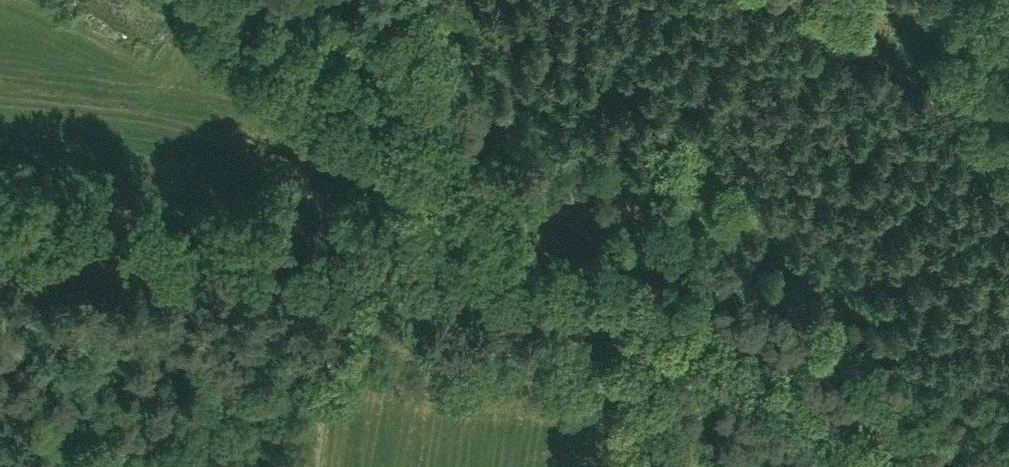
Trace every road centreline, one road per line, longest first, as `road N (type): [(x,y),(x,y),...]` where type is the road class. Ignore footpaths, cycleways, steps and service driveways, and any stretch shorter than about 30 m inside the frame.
road 1 (tertiary): [(911,466),(219,0)]
road 2 (track): [(0,212),(531,252),(576,241)]
road 3 (track): [(726,0),(625,178),(576,241)]
road 4 (track): [(155,466),(217,400),(299,331)]

